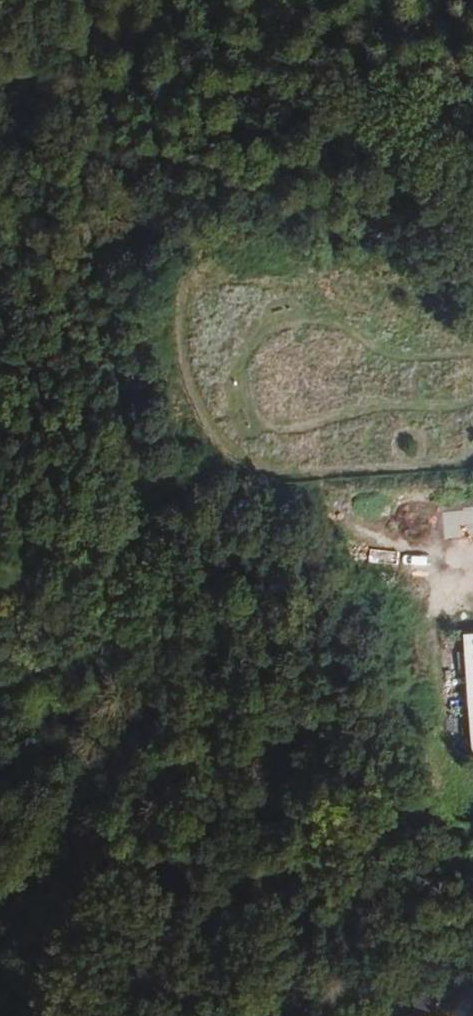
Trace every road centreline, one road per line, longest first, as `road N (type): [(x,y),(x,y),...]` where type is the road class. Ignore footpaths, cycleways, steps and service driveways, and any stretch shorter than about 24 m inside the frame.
road 1 (track): [(0,584),(165,607),(276,726),(421,920),(472,958)]

